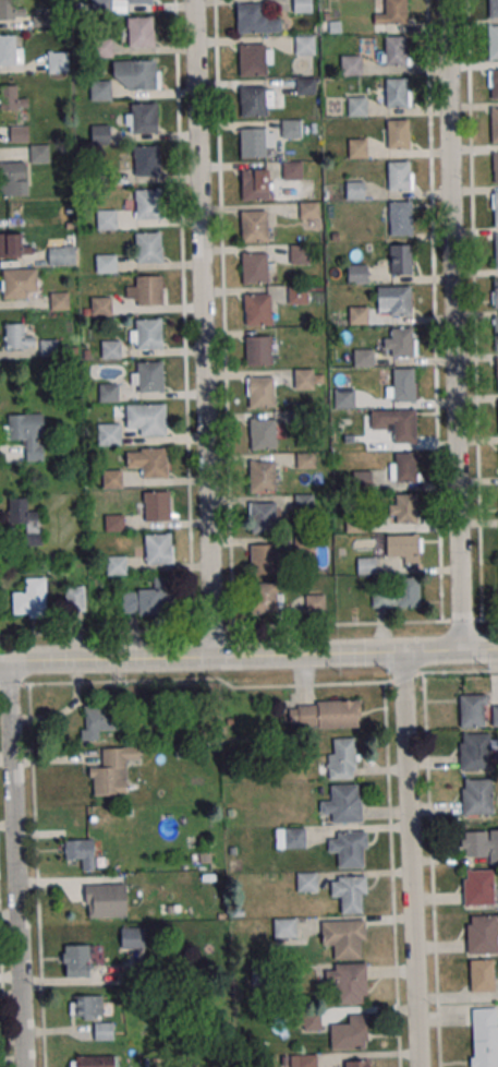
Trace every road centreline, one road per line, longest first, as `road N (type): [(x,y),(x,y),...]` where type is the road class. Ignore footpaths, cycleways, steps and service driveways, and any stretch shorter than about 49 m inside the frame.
road 1 (residential): [(212,658),(194,0)]
road 2 (residential): [(463,650),(446,0)]
road 3 (tertiary): [(0,665),(497,649)]
road 4 (residential): [(420,1066),(403,652)]
road 5 (residential): [(22,1066),(8,664)]

